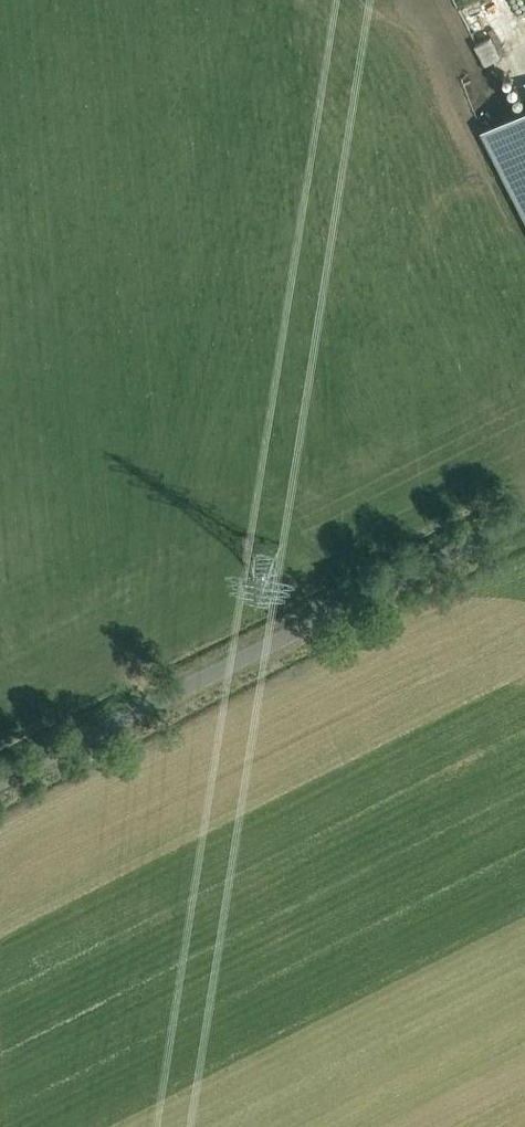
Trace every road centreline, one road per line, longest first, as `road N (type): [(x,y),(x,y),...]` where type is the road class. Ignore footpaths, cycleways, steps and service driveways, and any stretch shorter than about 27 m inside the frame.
road 1 (unclassified): [(0,781),(524,516)]

